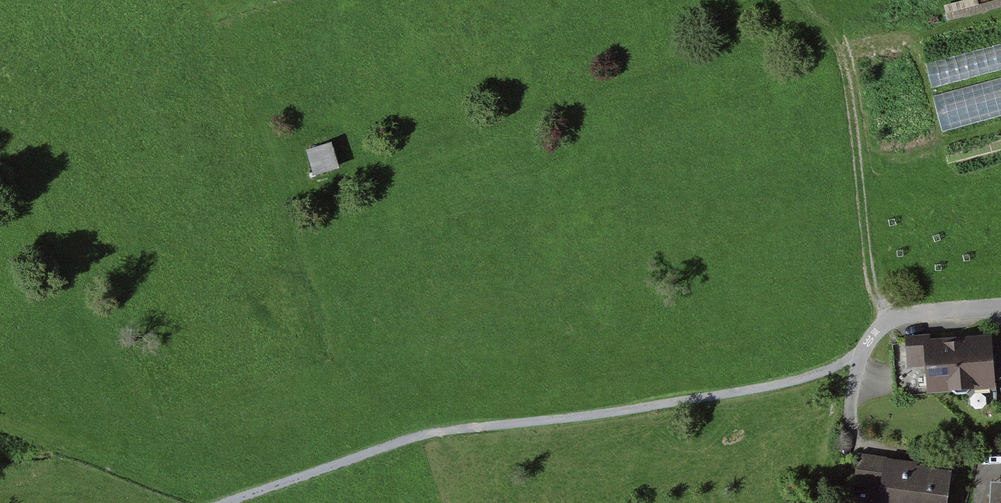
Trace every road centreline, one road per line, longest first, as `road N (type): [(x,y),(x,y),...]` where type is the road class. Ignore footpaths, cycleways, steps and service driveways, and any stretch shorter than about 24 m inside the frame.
road 1 (track): [(857,362),(586,417),(432,435),(231,502)]
road 2 (track): [(811,23),(324,184)]
road 3 (track): [(890,321),(869,261),(847,85),(833,45),(811,23)]
road 4 (residential): [(1000,311),(890,321),(857,362),(853,415)]

